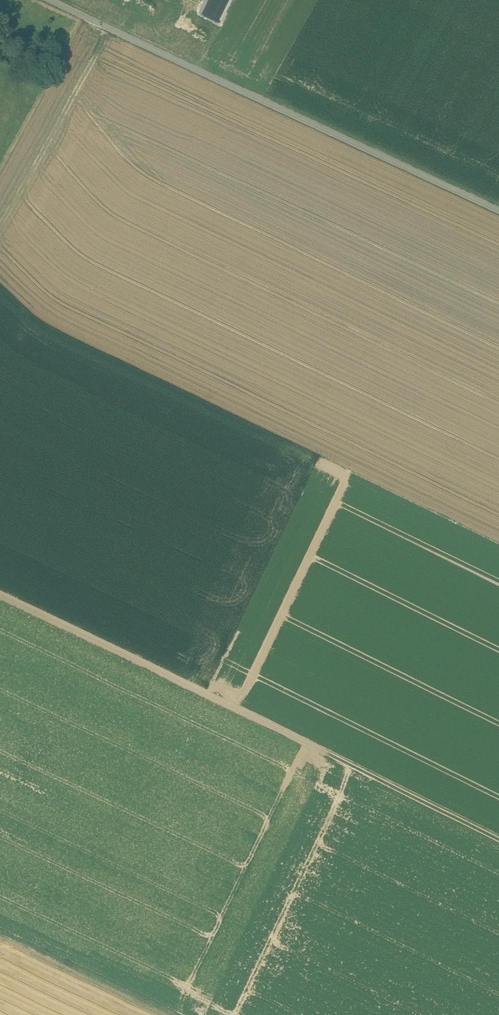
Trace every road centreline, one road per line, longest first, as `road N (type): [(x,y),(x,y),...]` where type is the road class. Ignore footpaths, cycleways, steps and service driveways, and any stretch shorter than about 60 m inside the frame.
road 1 (unclassified): [(498,210),(52,0)]

